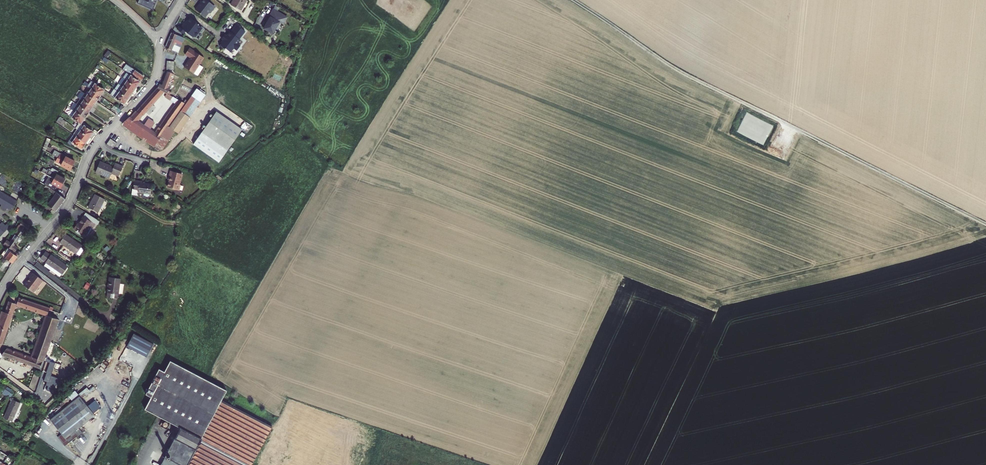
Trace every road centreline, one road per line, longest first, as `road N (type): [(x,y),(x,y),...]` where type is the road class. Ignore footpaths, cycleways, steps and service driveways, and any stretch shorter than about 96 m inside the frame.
road 1 (track): [(985,224),(673,69),(571,0)]
road 2 (residential): [(50,227),(96,144),(150,86),(160,42)]

